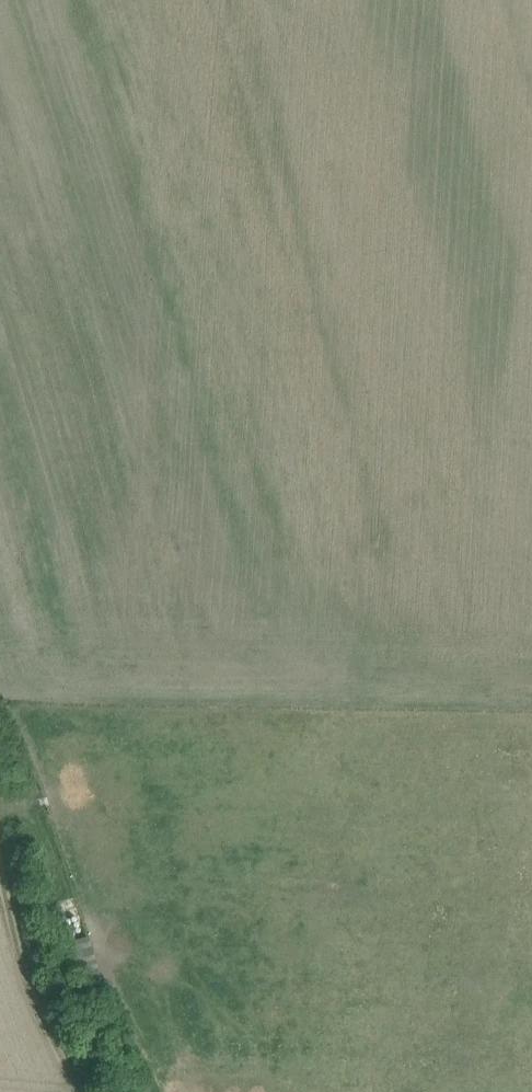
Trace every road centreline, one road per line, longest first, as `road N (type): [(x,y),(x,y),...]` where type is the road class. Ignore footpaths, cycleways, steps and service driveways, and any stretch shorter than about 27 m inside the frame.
road 1 (track): [(0,870),(22,970),(49,1044),(79,1091)]

